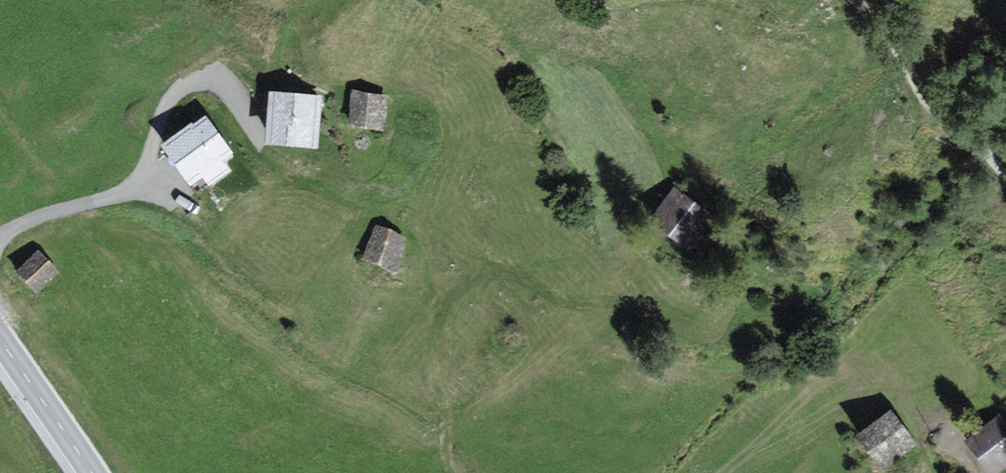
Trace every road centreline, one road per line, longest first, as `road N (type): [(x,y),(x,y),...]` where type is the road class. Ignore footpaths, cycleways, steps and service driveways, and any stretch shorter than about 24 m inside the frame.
road 1 (track): [(649,302),(577,313),(489,271),(446,296),(429,360),(451,472)]
road 2 (residential): [(0,241),(134,184),(172,98),(199,81),(221,86),(256,130)]
road 3 (track): [(1005,177),(991,154),(933,112),(894,45),(856,0)]
road 4 (secondary): [(0,339),(92,472)]

